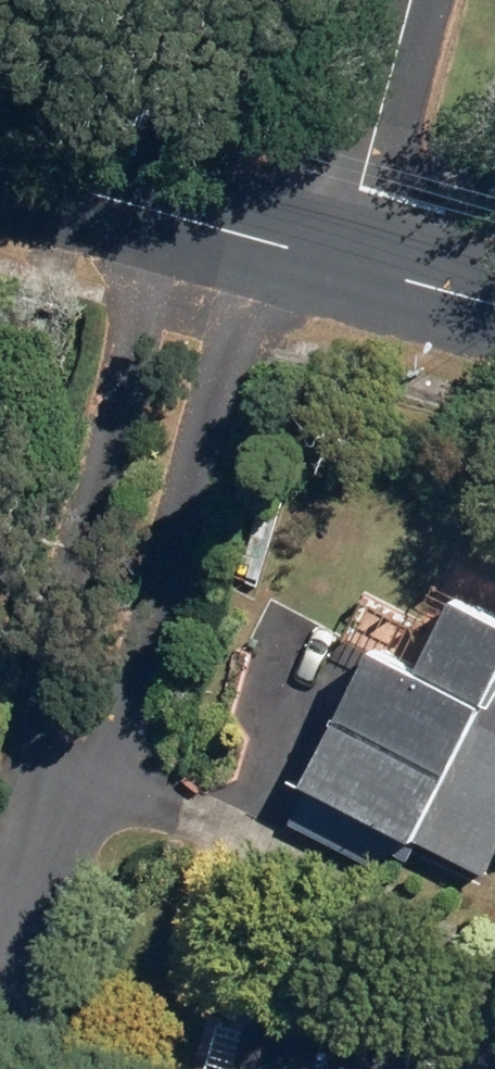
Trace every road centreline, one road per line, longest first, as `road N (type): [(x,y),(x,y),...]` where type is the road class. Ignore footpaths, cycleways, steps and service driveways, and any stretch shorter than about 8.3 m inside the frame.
road 1 (residential): [(261,242),(127,714),(42,818)]
road 2 (residential): [(42,818),(37,698),(168,214)]
road 3 (residential): [(409,0),(338,264)]
road 4 (tertiary): [(168,214),(0,168)]
road 5 (residential): [(0,981),(42,818)]
road 6 (tertiary): [(494,308),(338,264)]

